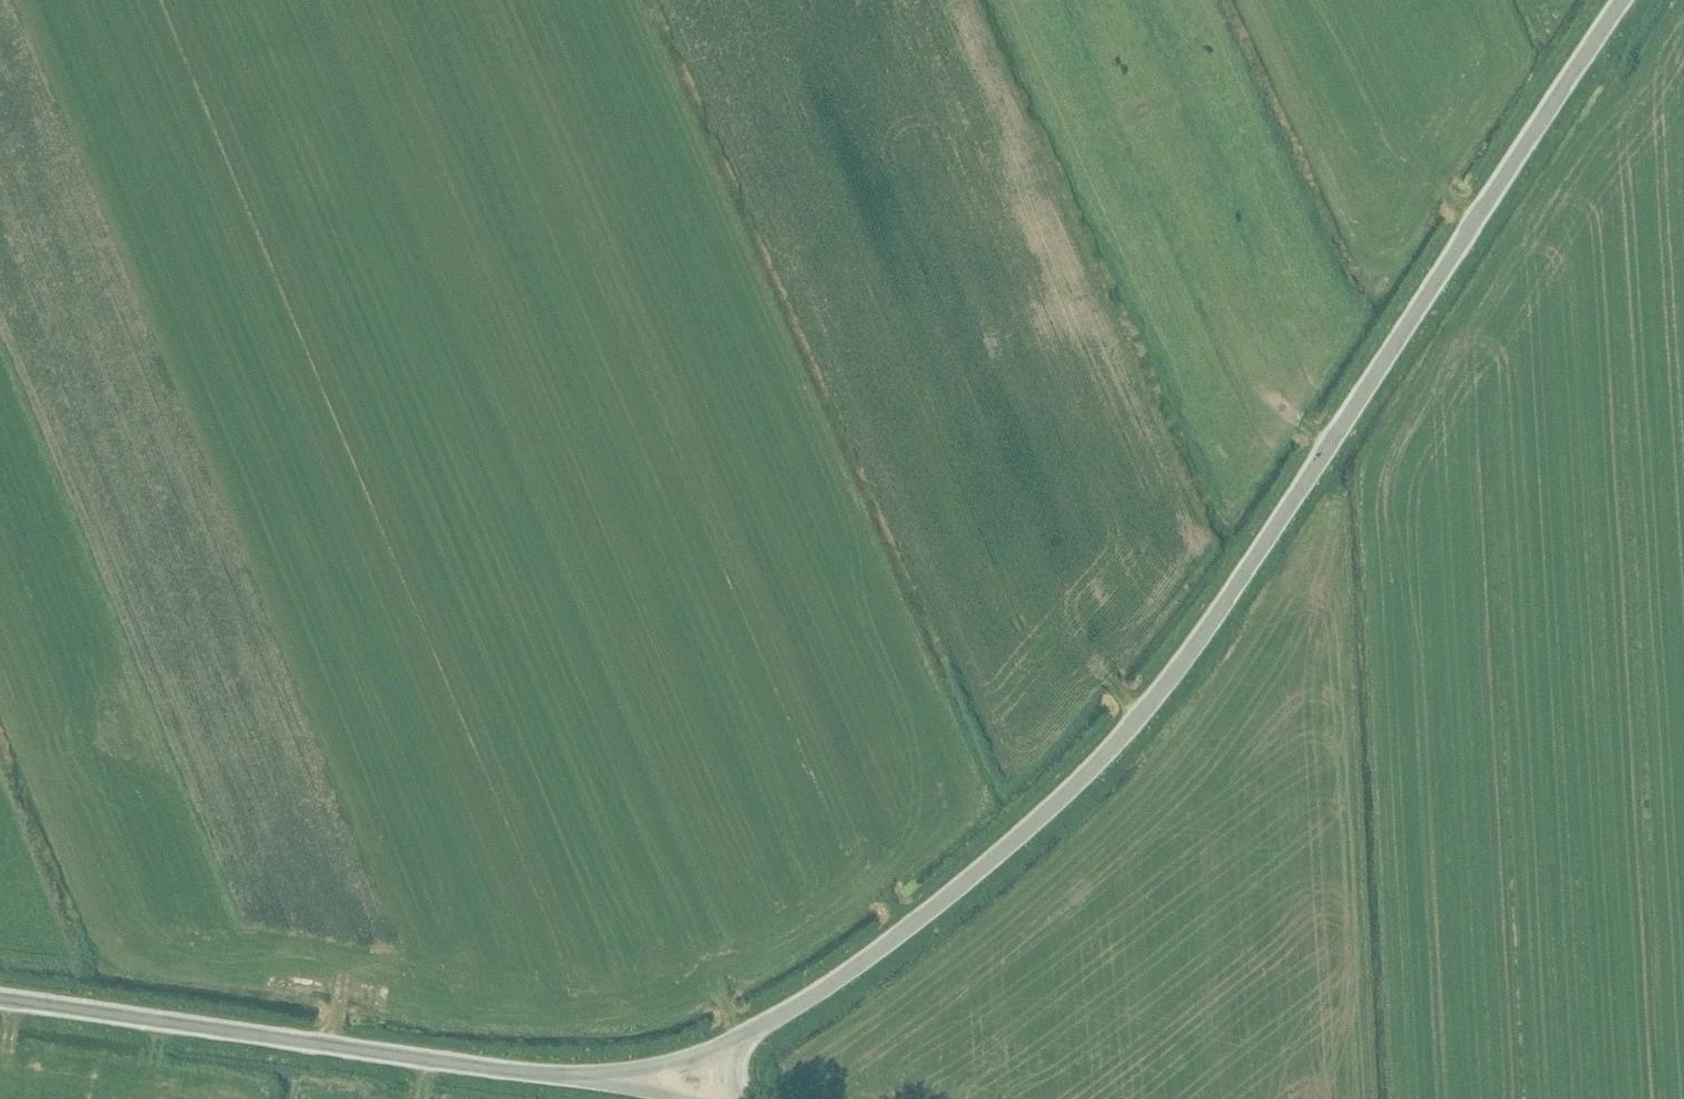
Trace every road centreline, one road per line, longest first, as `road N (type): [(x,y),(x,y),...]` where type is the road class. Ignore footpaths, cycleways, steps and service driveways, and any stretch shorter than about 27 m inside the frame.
road 1 (unclassified): [(737,1039),(890,946),(1094,772),(1202,636),(1624,0)]
road 2 (unclassified): [(0,998),(582,1079)]
road 3 (unclassified): [(582,1079),(672,1065),(737,1039)]

